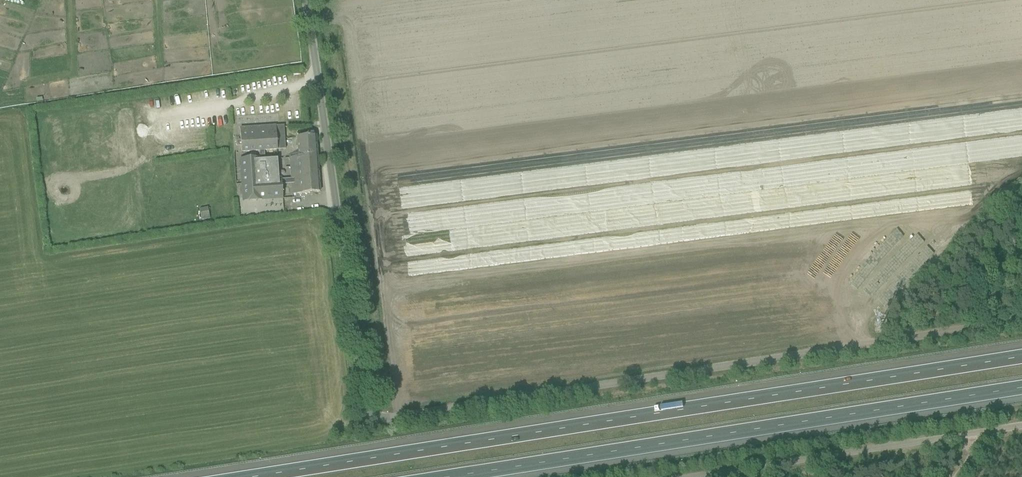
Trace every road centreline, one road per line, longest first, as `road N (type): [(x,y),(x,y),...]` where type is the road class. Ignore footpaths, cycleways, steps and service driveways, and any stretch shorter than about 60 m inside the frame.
road 1 (unclassified): [(1021,319),(367,421),(307,0)]
road 2 (motorway): [(1021,356),(252,476)]
road 3 (motorway): [(449,476),(1021,387)]
road 4 (unclassified): [(692,476),(1021,425)]

